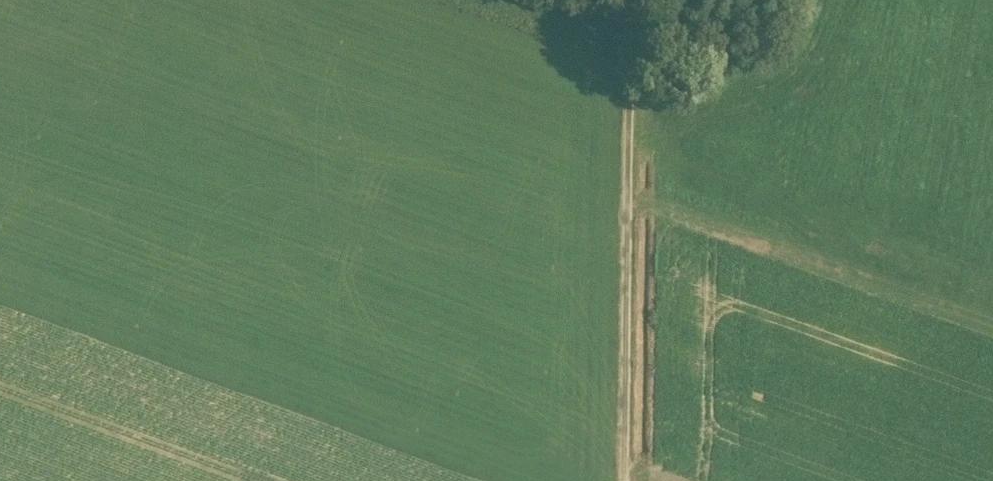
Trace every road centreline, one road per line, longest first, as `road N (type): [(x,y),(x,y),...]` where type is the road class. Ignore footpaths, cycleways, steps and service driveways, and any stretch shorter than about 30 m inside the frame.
road 1 (track): [(632,0),(626,480)]

